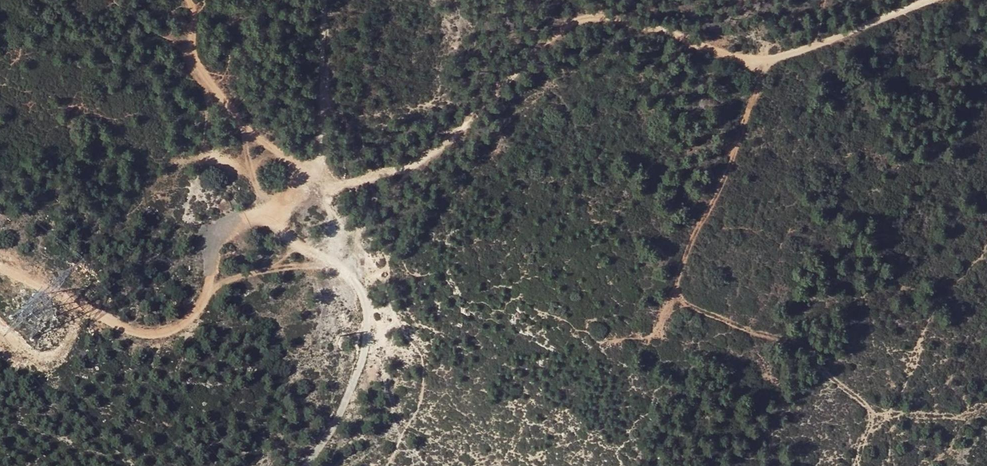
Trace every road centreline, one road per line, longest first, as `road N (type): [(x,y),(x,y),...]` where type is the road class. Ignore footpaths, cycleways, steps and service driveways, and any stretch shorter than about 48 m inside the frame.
road 1 (track): [(273,214),(300,194),(367,179),(443,144),(572,24),(622,21),(760,61),(948,0)]
road 2 (track): [(0,265),(140,329),(180,317),(239,223),(273,214)]
road 3 (track): [(306,465),(364,358),(366,316),(350,278),(292,246),(273,214)]
road 4 (track): [(760,61),(738,149),(653,333)]
road 5 (track): [(309,192),(289,162),(255,145),(194,75),(188,0)]
road 6 (track): [(324,0),(323,108),(309,192)]

